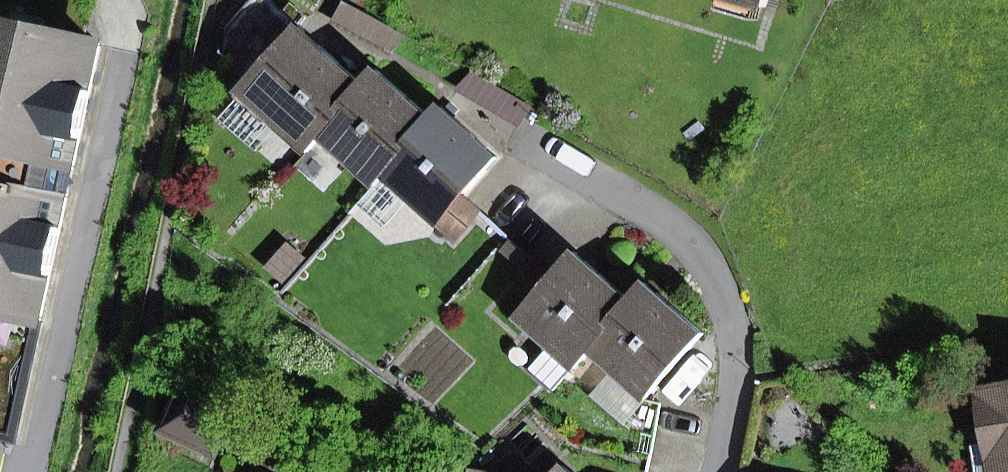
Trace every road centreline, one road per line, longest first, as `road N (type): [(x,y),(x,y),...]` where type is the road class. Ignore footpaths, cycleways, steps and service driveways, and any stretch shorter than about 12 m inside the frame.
road 1 (residential): [(718,471),(740,355),(718,279),(639,201),(515,136)]

